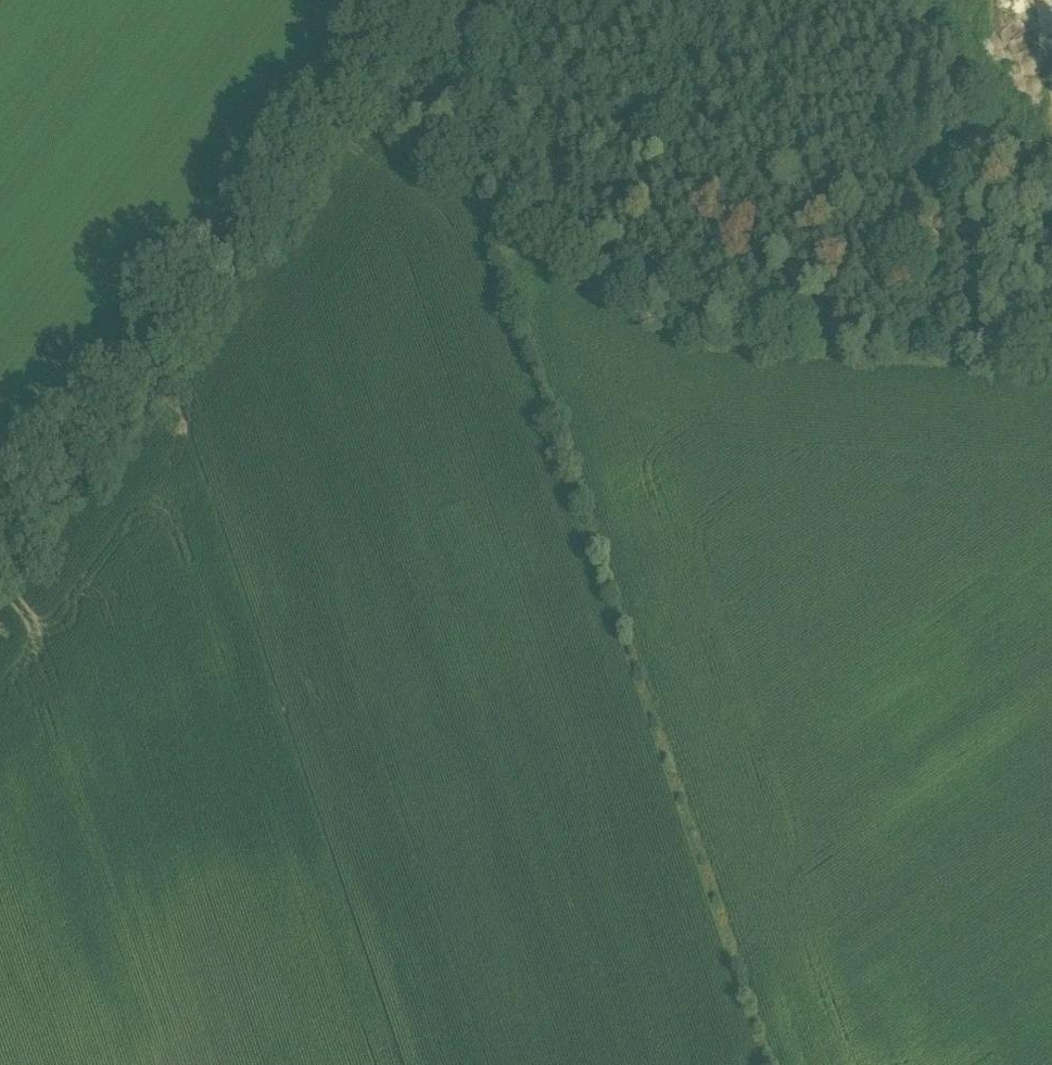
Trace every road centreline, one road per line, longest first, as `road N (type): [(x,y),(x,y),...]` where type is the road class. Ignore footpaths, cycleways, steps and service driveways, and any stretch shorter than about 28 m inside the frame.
road 1 (unclassified): [(0,570),(423,0)]

